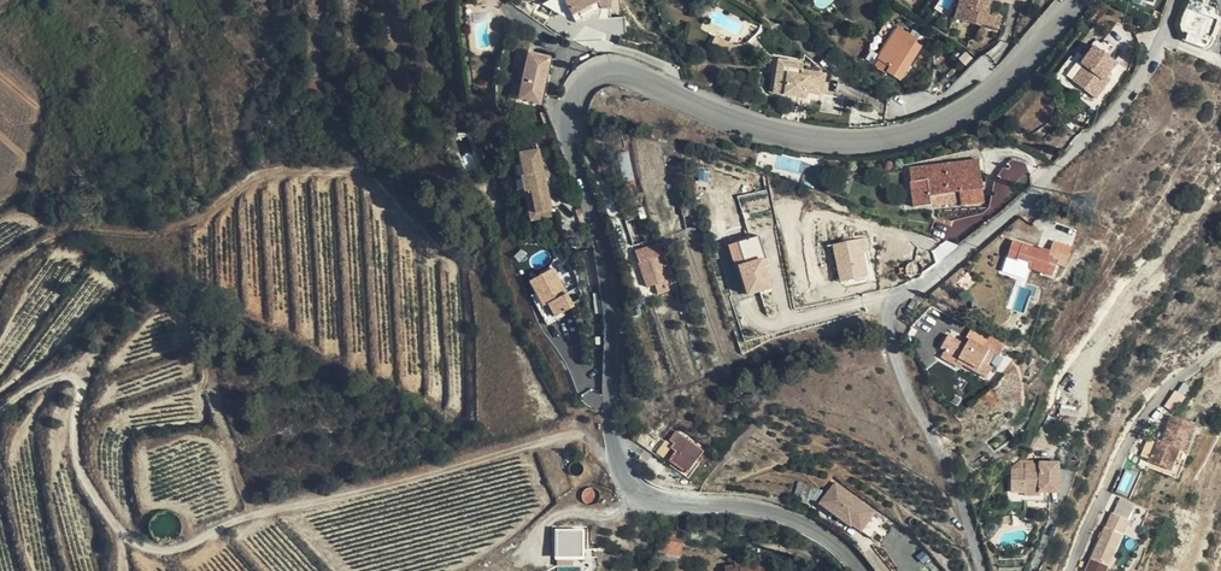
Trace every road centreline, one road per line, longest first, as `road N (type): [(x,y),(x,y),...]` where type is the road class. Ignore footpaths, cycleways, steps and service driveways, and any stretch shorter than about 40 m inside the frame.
road 1 (tertiary): [(863,570),(804,523),(758,508),(648,498),(628,478),(612,417),(608,284),(568,134),(571,102),(590,75),(611,69),(775,134),(854,142),(905,134),(965,113),(1071,0)]
road 2 (track): [(0,413),(36,386),(78,379),(79,471),(112,522),(134,541),(165,551),(241,519),(554,440),(580,434),(622,460)]
road 3 (residential): [(984,570),(961,497),(886,335),(890,308),(1105,123),(1148,68),(1178,0)]

